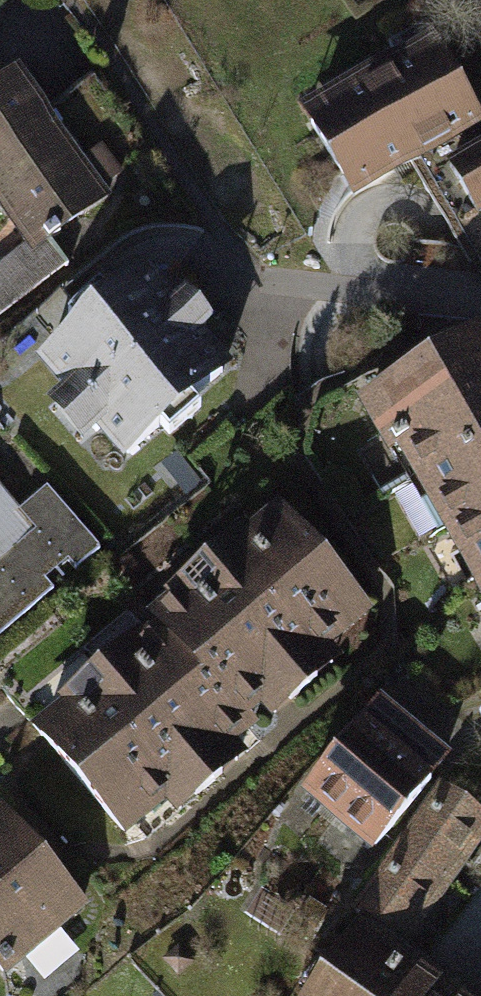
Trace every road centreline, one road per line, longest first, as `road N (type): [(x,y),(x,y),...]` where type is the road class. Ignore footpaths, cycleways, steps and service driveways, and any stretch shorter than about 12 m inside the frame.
road 1 (residential): [(480,303),(261,274),(239,255),(70,0)]

